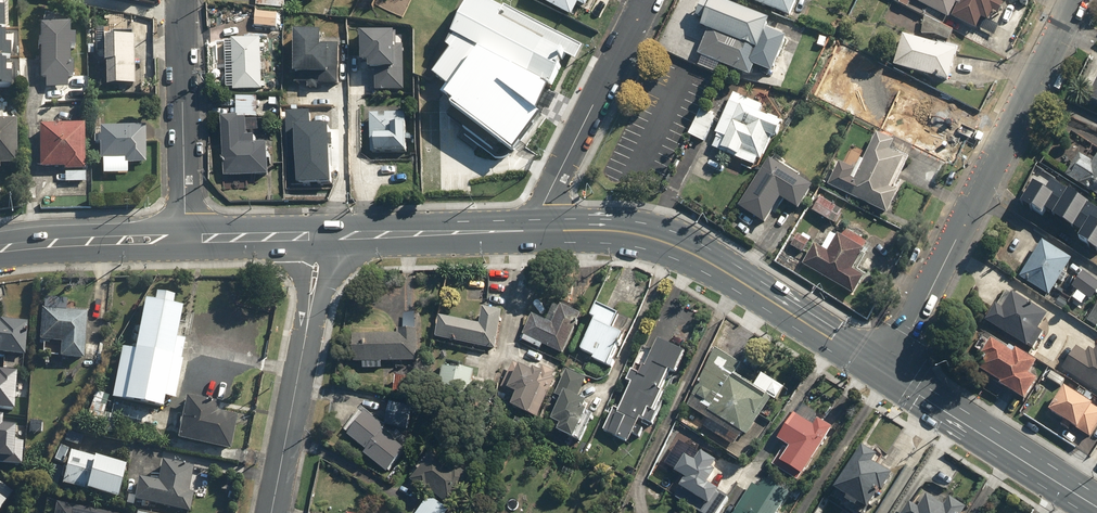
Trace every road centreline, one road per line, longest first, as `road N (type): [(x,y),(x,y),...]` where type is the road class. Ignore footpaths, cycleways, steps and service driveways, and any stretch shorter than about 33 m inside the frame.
road 1 (secondary): [(1076,0),(888,374)]
road 2 (secondary): [(888,374),(682,248),(637,233),(534,231)]
road 3 (residential): [(534,231),(645,0)]
road 4 (secondary): [(1096,508),(888,374)]
road 5 (residential): [(185,239),(184,0)]
road 6 (secondary): [(534,231),(328,236)]
road 7 (tertiary): [(270,512),(307,324)]
road 8 (secondary): [(185,239),(0,249)]

